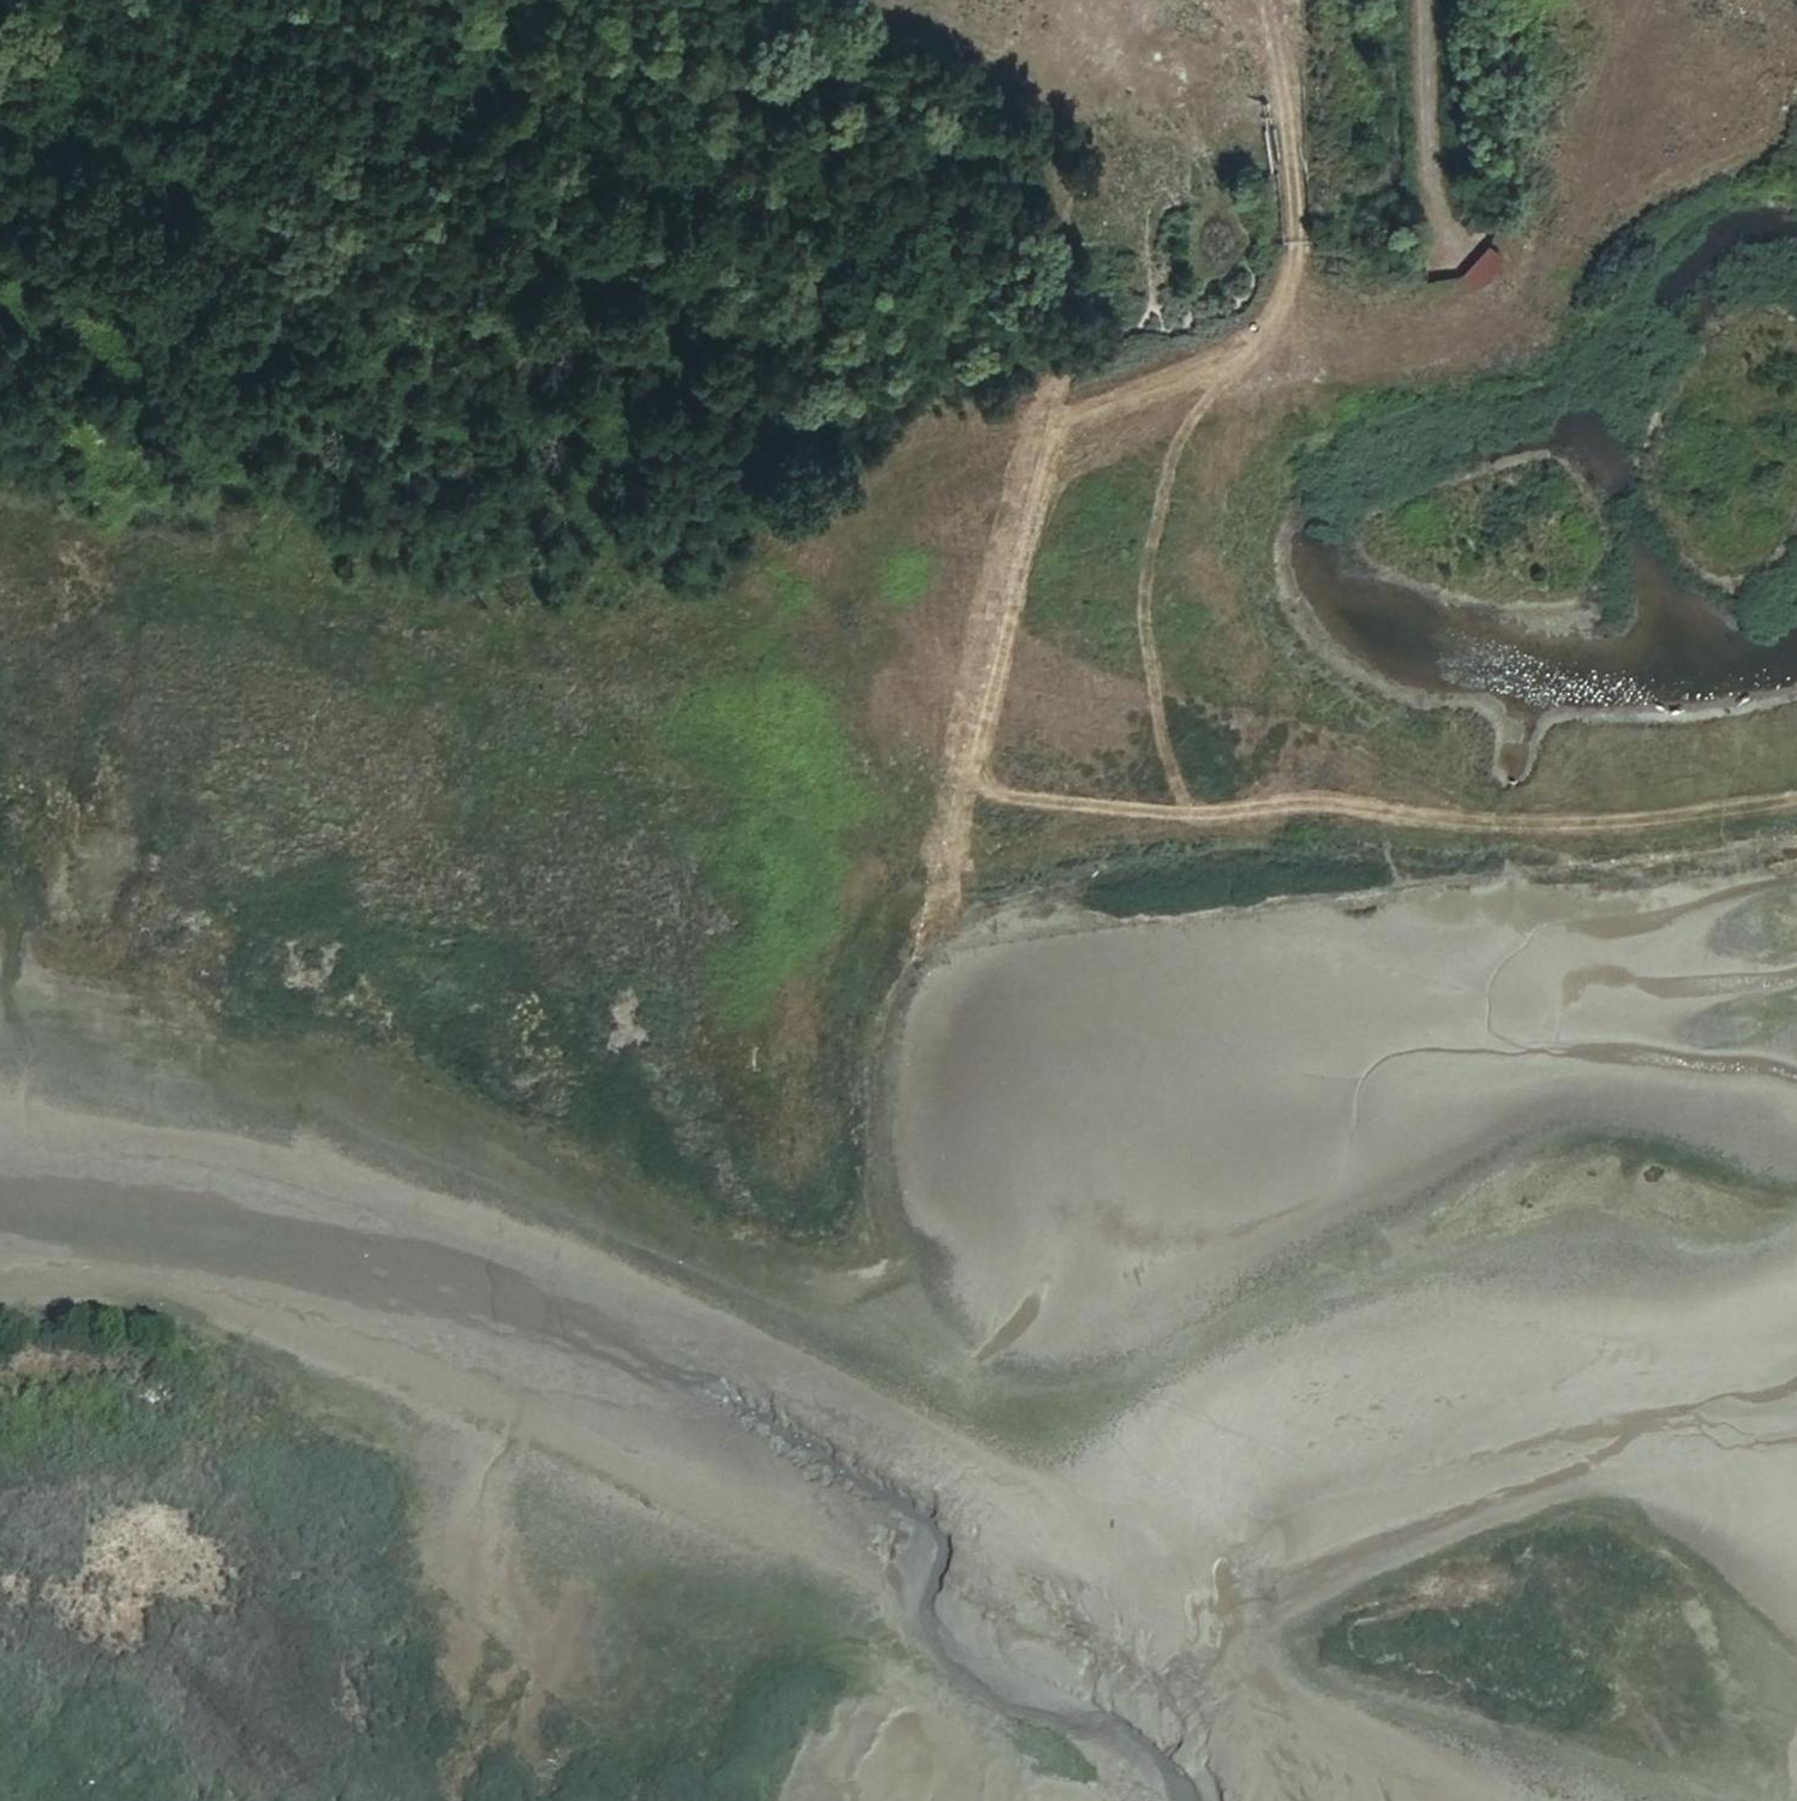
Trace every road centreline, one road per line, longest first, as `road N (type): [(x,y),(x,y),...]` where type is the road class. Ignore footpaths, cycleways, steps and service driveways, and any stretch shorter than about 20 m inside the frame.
road 1 (track): [(1432,0),(1435,212),(1469,254)]
road 2 (track): [(141,1373),(0,1380)]

